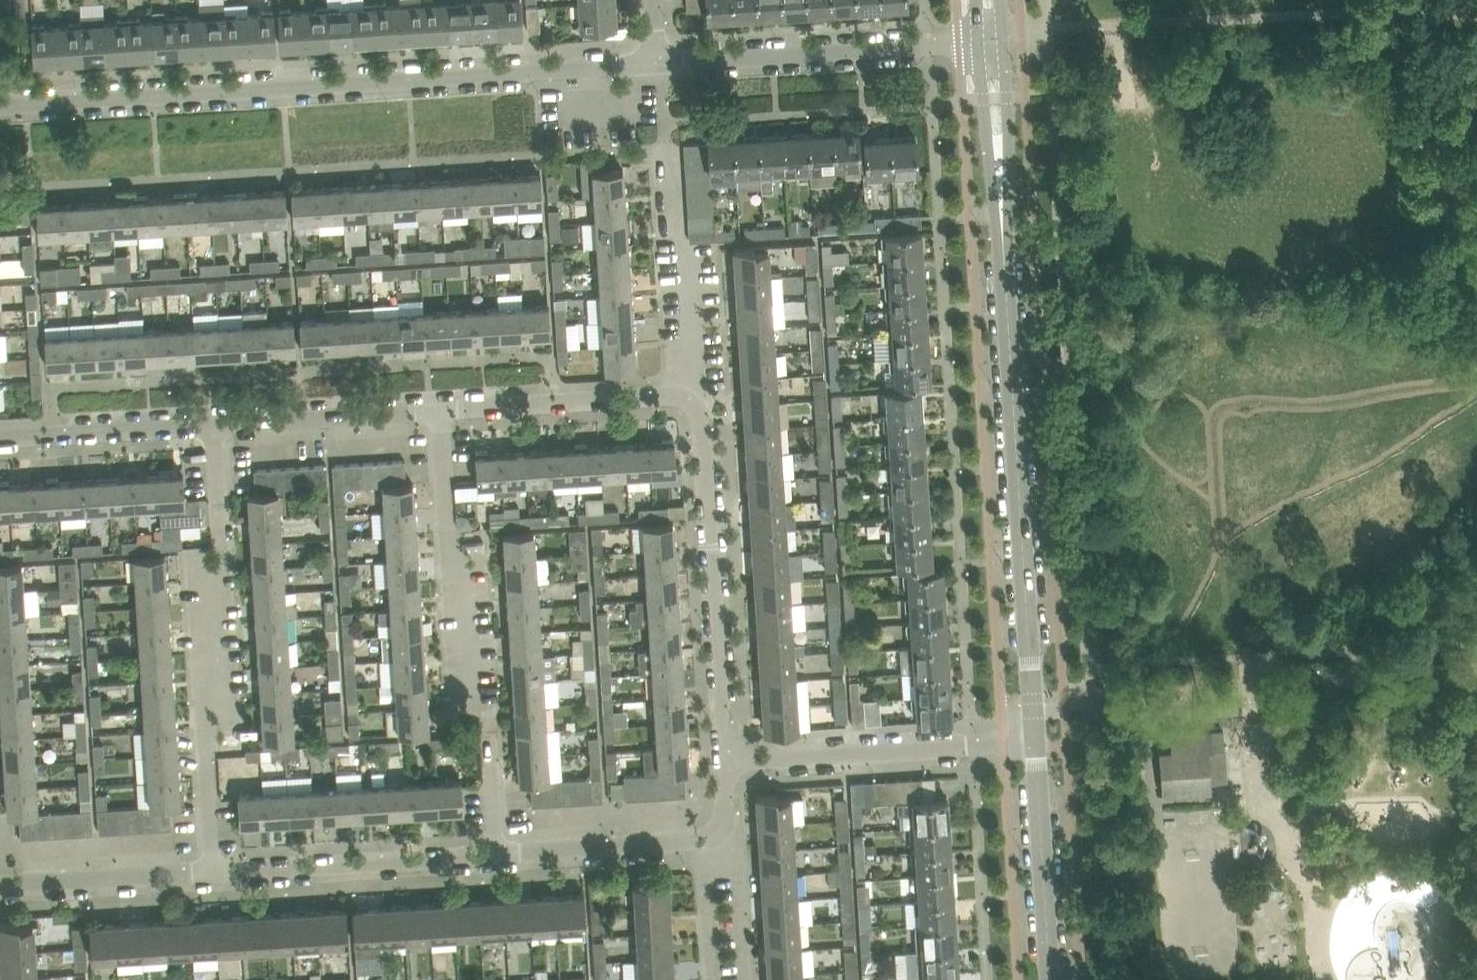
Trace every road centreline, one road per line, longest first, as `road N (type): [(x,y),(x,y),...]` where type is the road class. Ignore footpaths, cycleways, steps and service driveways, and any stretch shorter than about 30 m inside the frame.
road 1 (residential): [(0,106),(657,63)]
road 2 (secondary): [(1033,745),(1002,177)]
road 3 (residential): [(726,760),(701,423),(691,404)]
road 4 (residential): [(691,404),(681,244),(657,63)]
road 5 (residential): [(211,875),(205,745),(220,544)]
road 6 (residential): [(491,739),(443,532),(437,414)]
road 7 (residential): [(657,63),(981,35)]
road 8 (residential): [(726,760),(1033,745)]
road 9 (residential): [(211,875),(497,857)]
road 10 (residential): [(437,414),(670,398),(691,404)]
road 11 (secondary): [(1049,979),(1033,745)]
road 12 (residential): [(213,428),(437,414)]
road 13 (residential): [(0,440),(213,428)]
road 14 (residential): [(0,886),(211,875)]
road 15 (residential): [(497,857),(698,842)]
road 16 (secondary): [(981,35),(1002,177)]
road 17 (secondary): [(1002,177),(1001,34)]
road 18 (residential): [(707,979),(698,842)]

